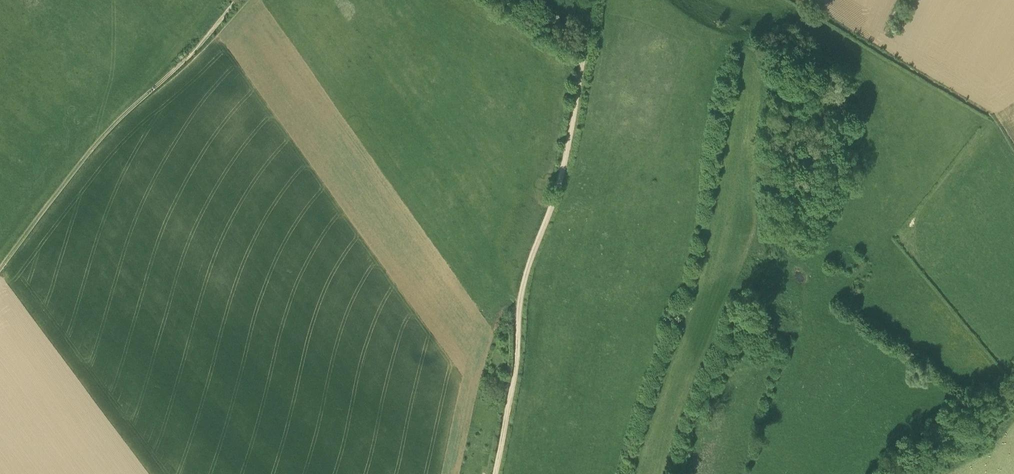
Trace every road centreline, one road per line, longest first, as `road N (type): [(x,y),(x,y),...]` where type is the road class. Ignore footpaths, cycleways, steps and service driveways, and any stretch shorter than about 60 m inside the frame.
road 1 (track): [(591,0),(559,187),(521,294),(494,473)]
road 2 (track): [(0,268),(103,136),(235,0)]

